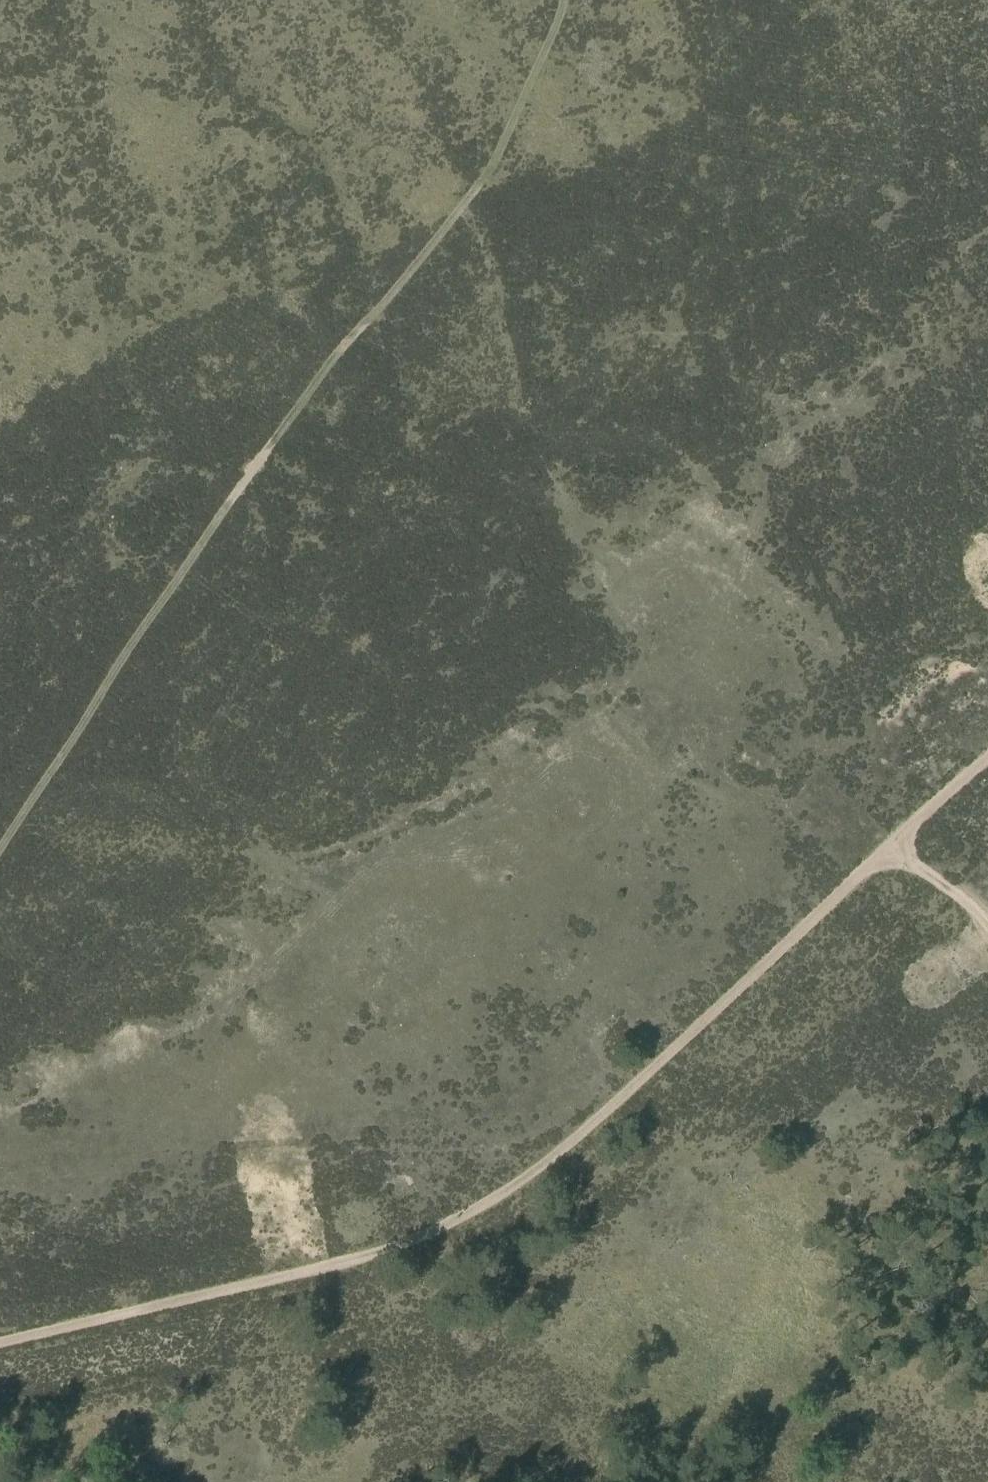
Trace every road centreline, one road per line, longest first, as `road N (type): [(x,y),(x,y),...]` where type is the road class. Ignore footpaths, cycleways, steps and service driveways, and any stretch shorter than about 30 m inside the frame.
road 1 (track): [(0,1346),(386,1254),(494,1204),(575,1146),(987,767)]
road 2 (track): [(563,0),(488,180),(337,356),(0,846)]
road 3 (track): [(894,852),(981,912),(987,926)]

